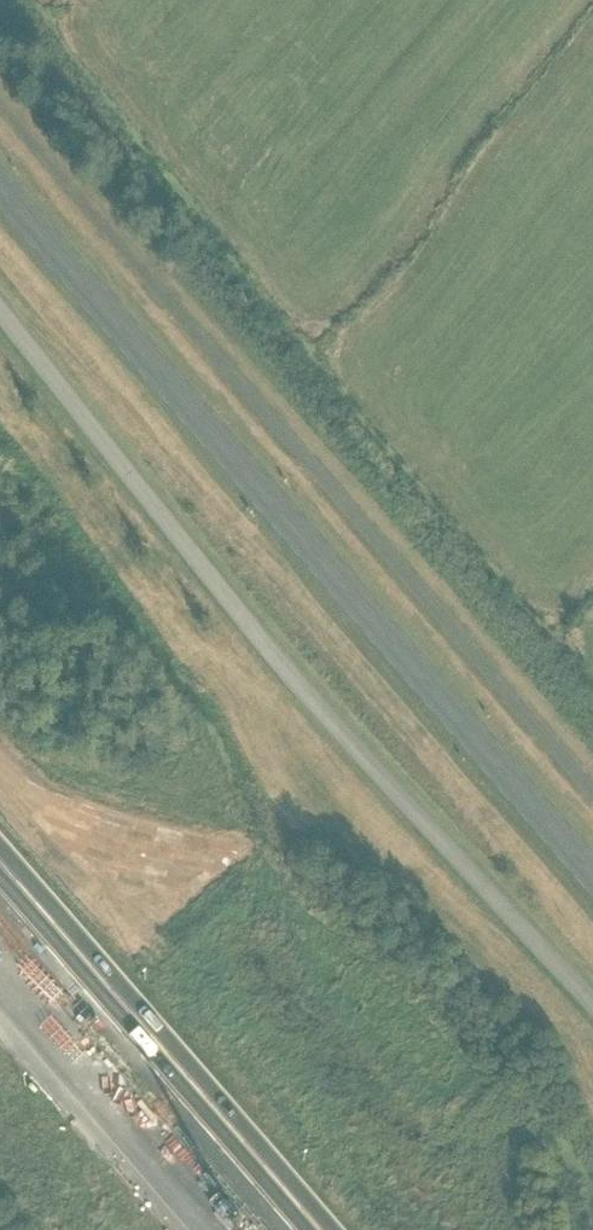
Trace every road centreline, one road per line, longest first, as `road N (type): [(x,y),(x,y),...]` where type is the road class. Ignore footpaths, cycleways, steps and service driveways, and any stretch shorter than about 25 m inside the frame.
road 1 (unclassified): [(592,1003),(276,661),(0,313)]
road 2 (tertiary): [(592,876),(0,188)]
road 3 (motorway): [(304,1229),(0,881)]
road 4 (motorway): [(0,969),(226,1229)]

